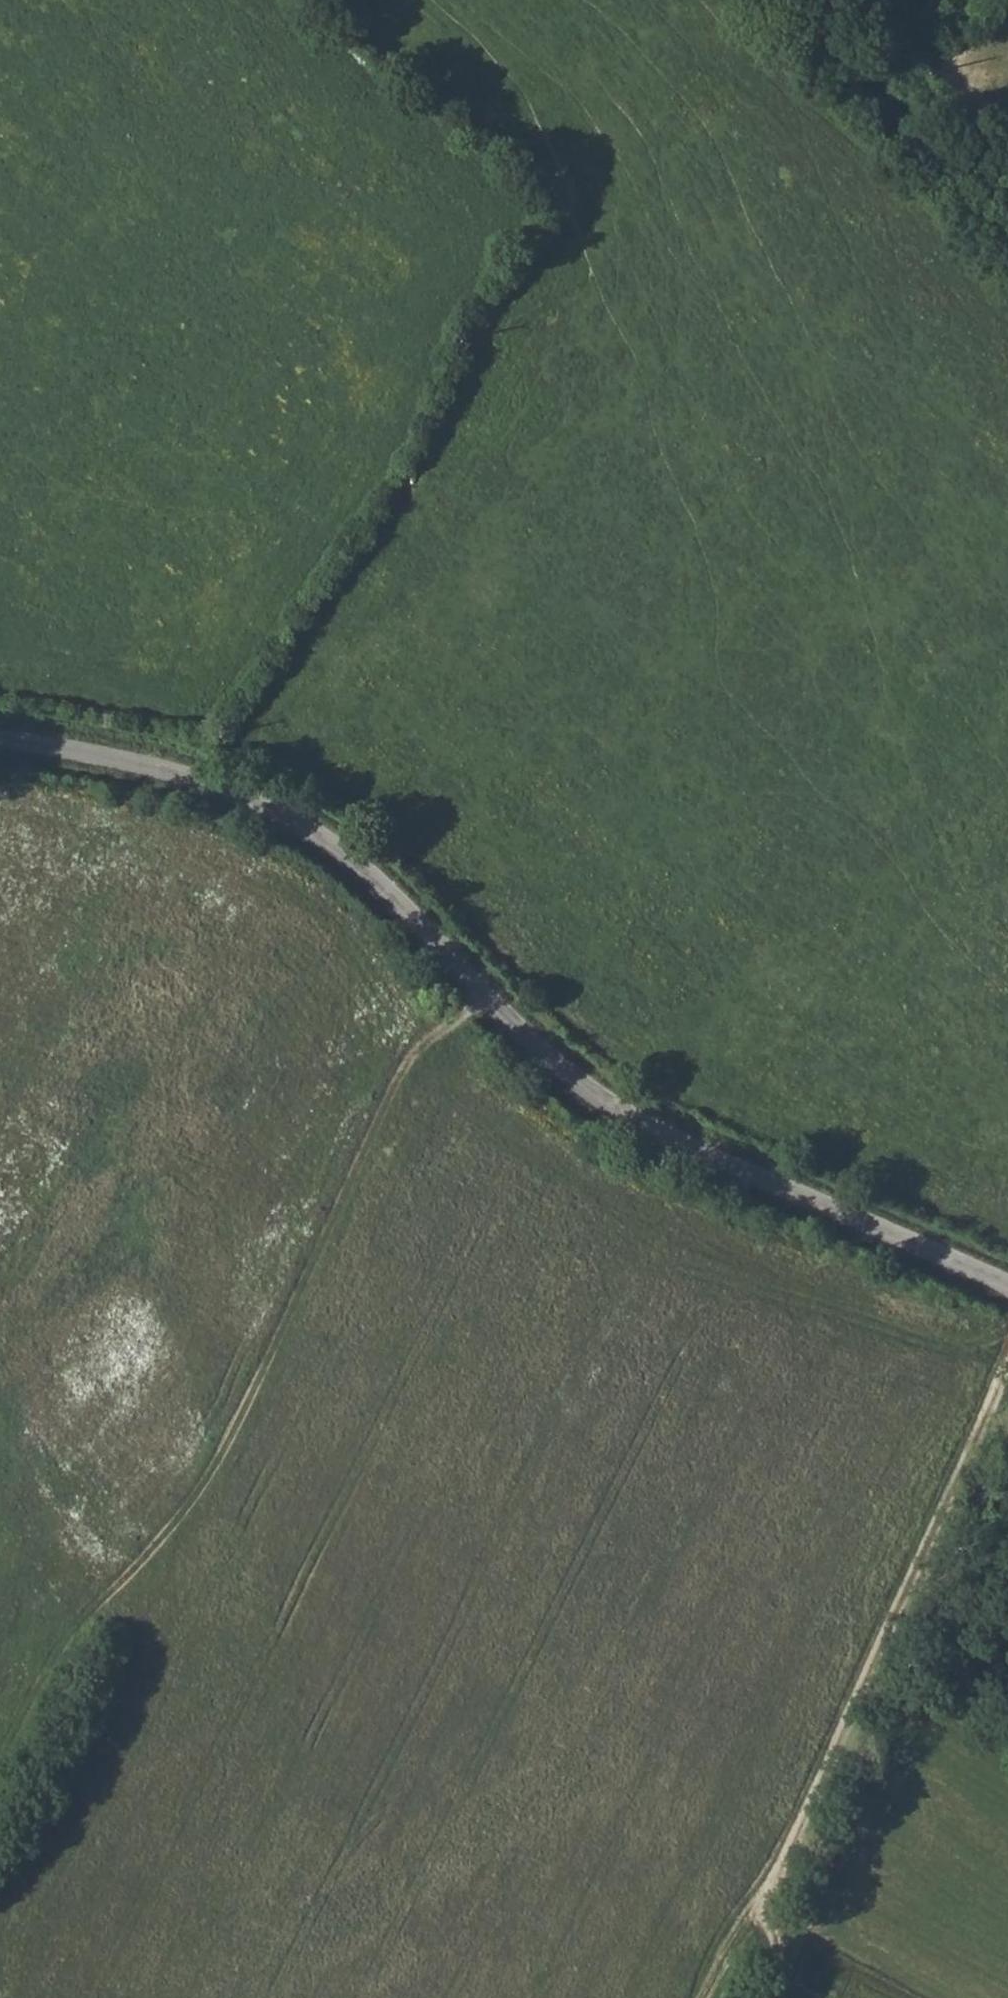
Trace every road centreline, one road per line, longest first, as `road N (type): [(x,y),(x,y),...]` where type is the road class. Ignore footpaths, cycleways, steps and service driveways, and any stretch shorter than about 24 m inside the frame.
road 1 (unclassified): [(0,743),(148,761),(286,799),(339,836),(384,883),(534,1062),(652,1137),(1007,1294)]

